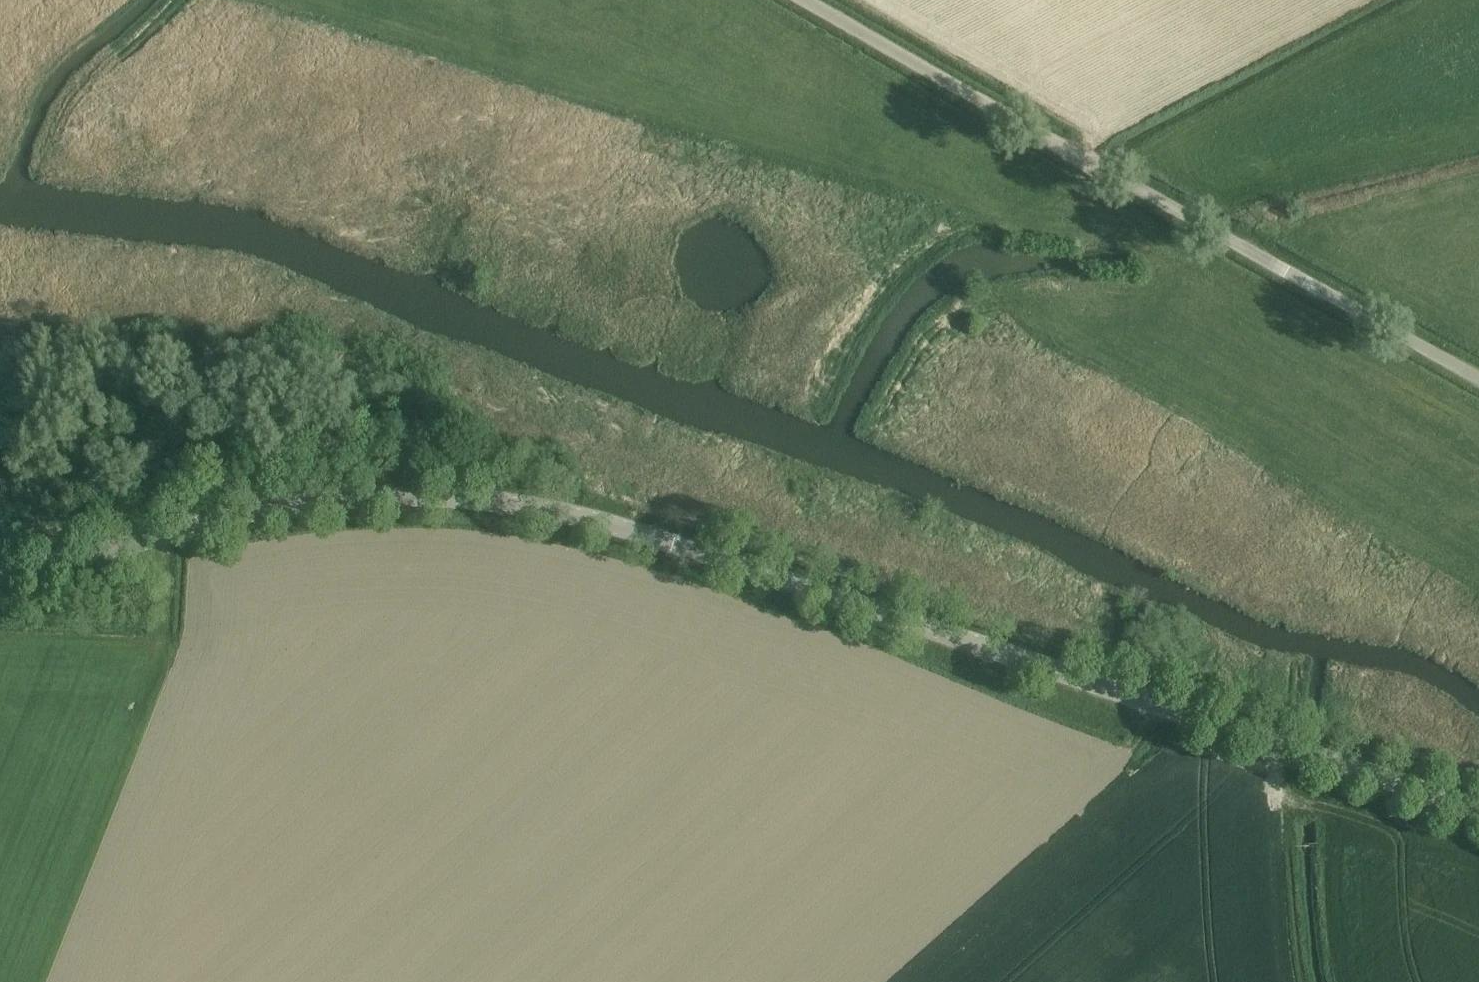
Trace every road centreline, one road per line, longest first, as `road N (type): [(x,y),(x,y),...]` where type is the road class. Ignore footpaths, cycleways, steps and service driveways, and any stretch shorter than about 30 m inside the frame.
road 1 (unclassified): [(1478,809),(665,541),(510,505),(413,497),(292,506),(0,577)]
road 2 (unclassified): [(1478,380),(806,0)]

